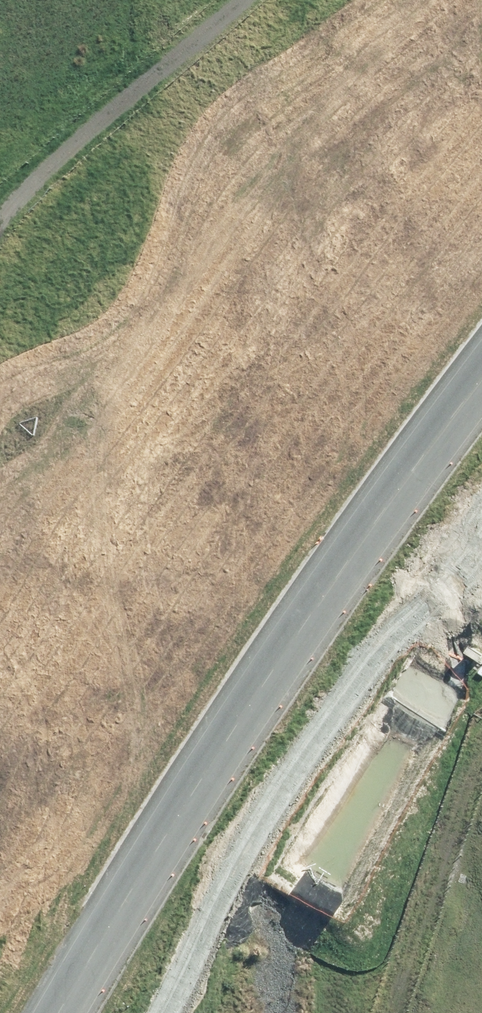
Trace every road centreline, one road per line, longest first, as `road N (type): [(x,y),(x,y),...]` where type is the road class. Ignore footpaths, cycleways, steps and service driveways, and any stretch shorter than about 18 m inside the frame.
road 1 (trunk): [(0,1007),(166,721),(481,291)]
road 2 (unclassified): [(47,1012),(325,572),(481,362)]
road 3 (trunk): [(481,383),(314,600),(58,1012)]
road 4 (track): [(0,212),(238,0)]
road 5 (track): [(386,1012),(469,767),(481,752)]

